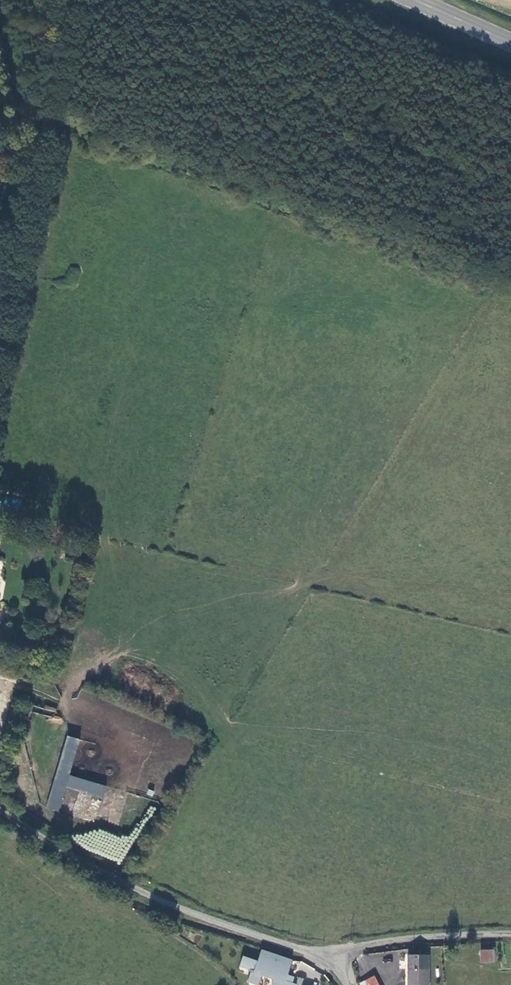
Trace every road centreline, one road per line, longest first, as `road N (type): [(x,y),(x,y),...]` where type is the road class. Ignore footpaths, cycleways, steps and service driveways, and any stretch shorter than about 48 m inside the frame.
road 1 (unclassified): [(0,807),(165,899),(329,954),(353,984)]
road 2 (unclassified): [(68,0),(0,313)]

